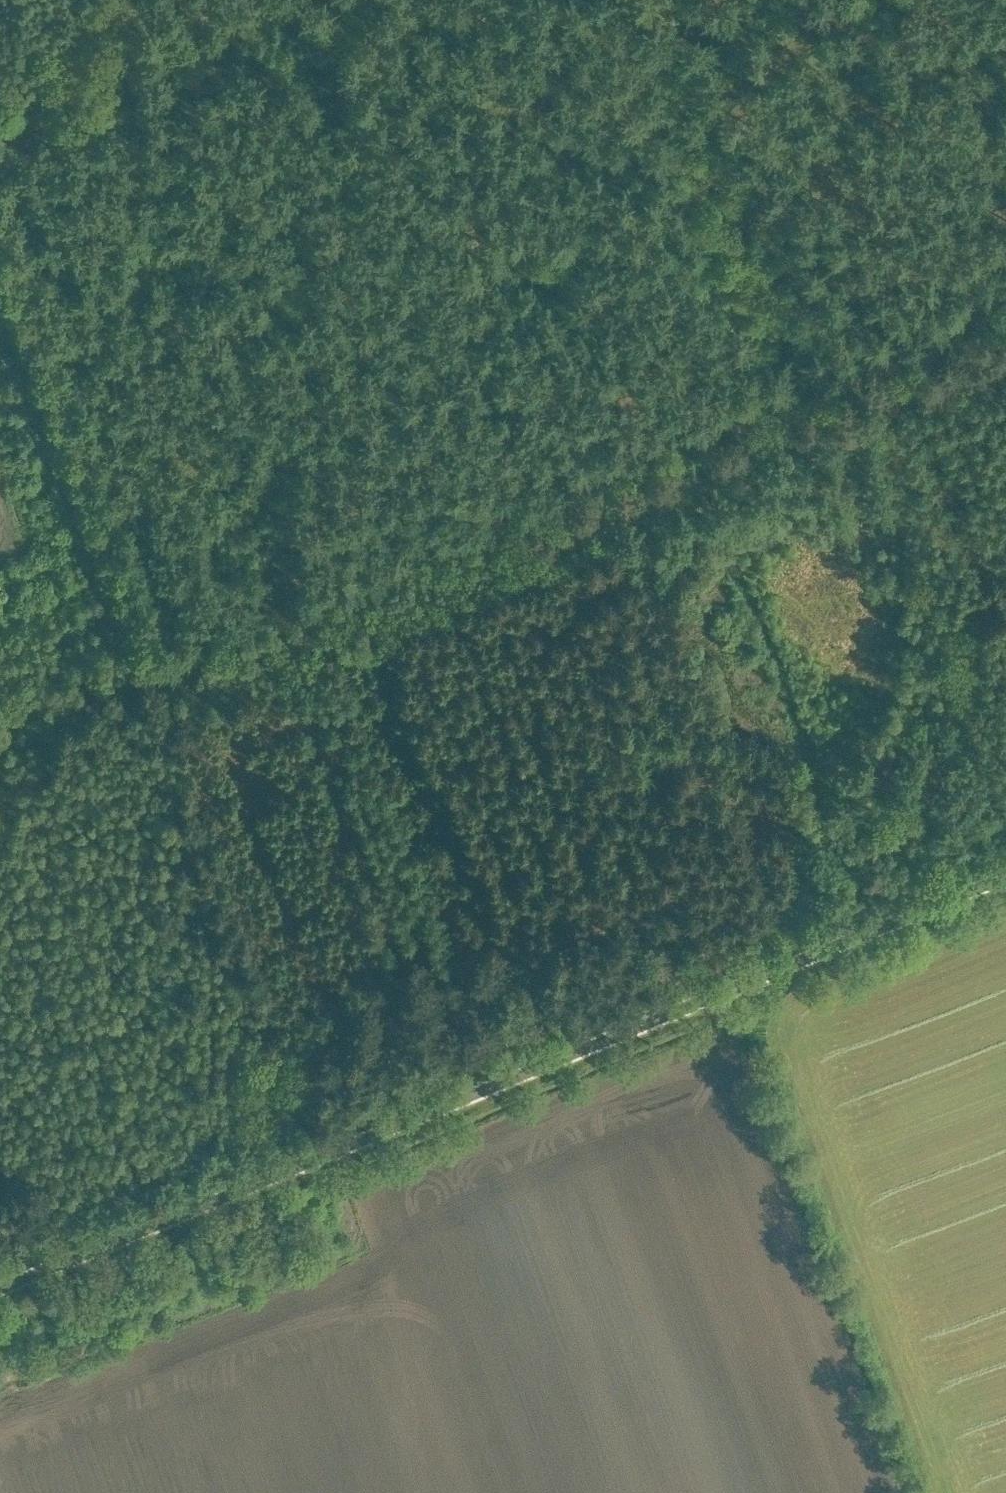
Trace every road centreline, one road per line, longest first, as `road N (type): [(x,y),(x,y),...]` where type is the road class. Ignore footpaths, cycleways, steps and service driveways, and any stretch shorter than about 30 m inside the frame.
road 1 (unclassified): [(0,1286),(1005,874)]
road 2 (track): [(807,773),(861,933)]

